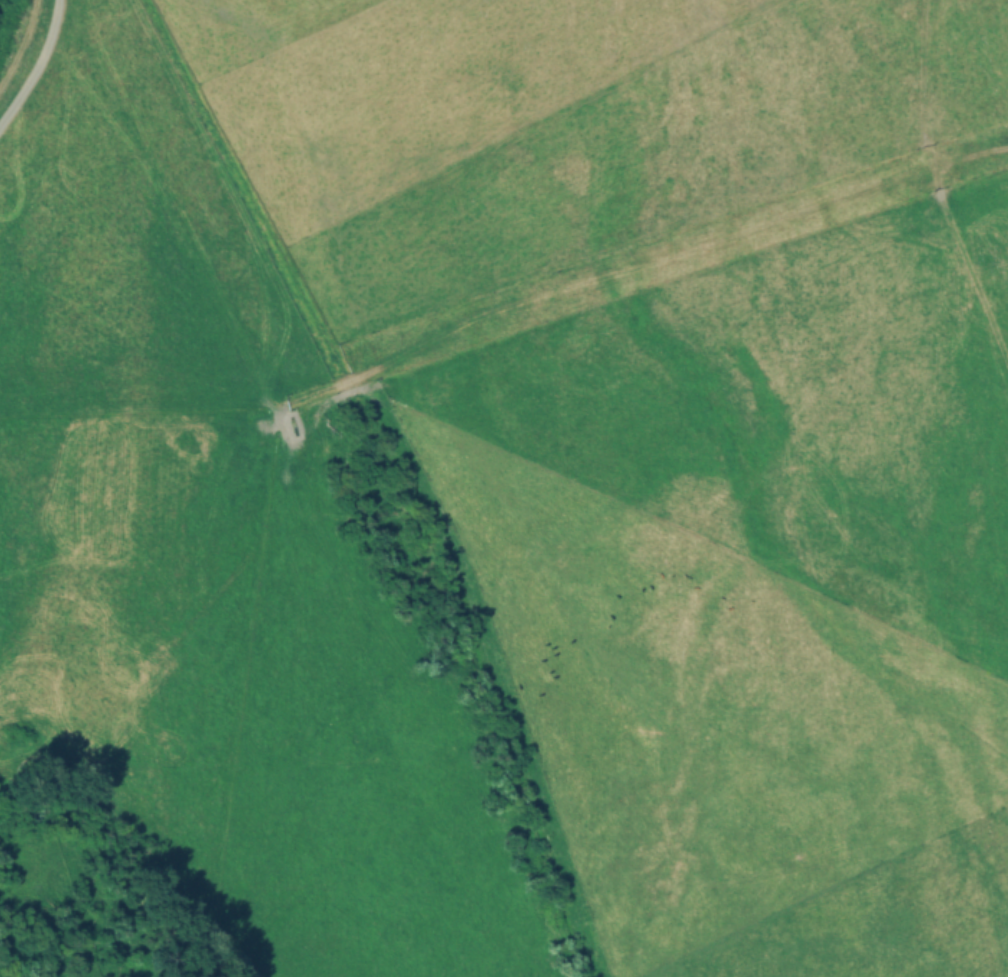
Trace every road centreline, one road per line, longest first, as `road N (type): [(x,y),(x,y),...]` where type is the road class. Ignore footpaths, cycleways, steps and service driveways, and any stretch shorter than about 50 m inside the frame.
road 1 (track): [(0,128),(32,82),(59,0)]

